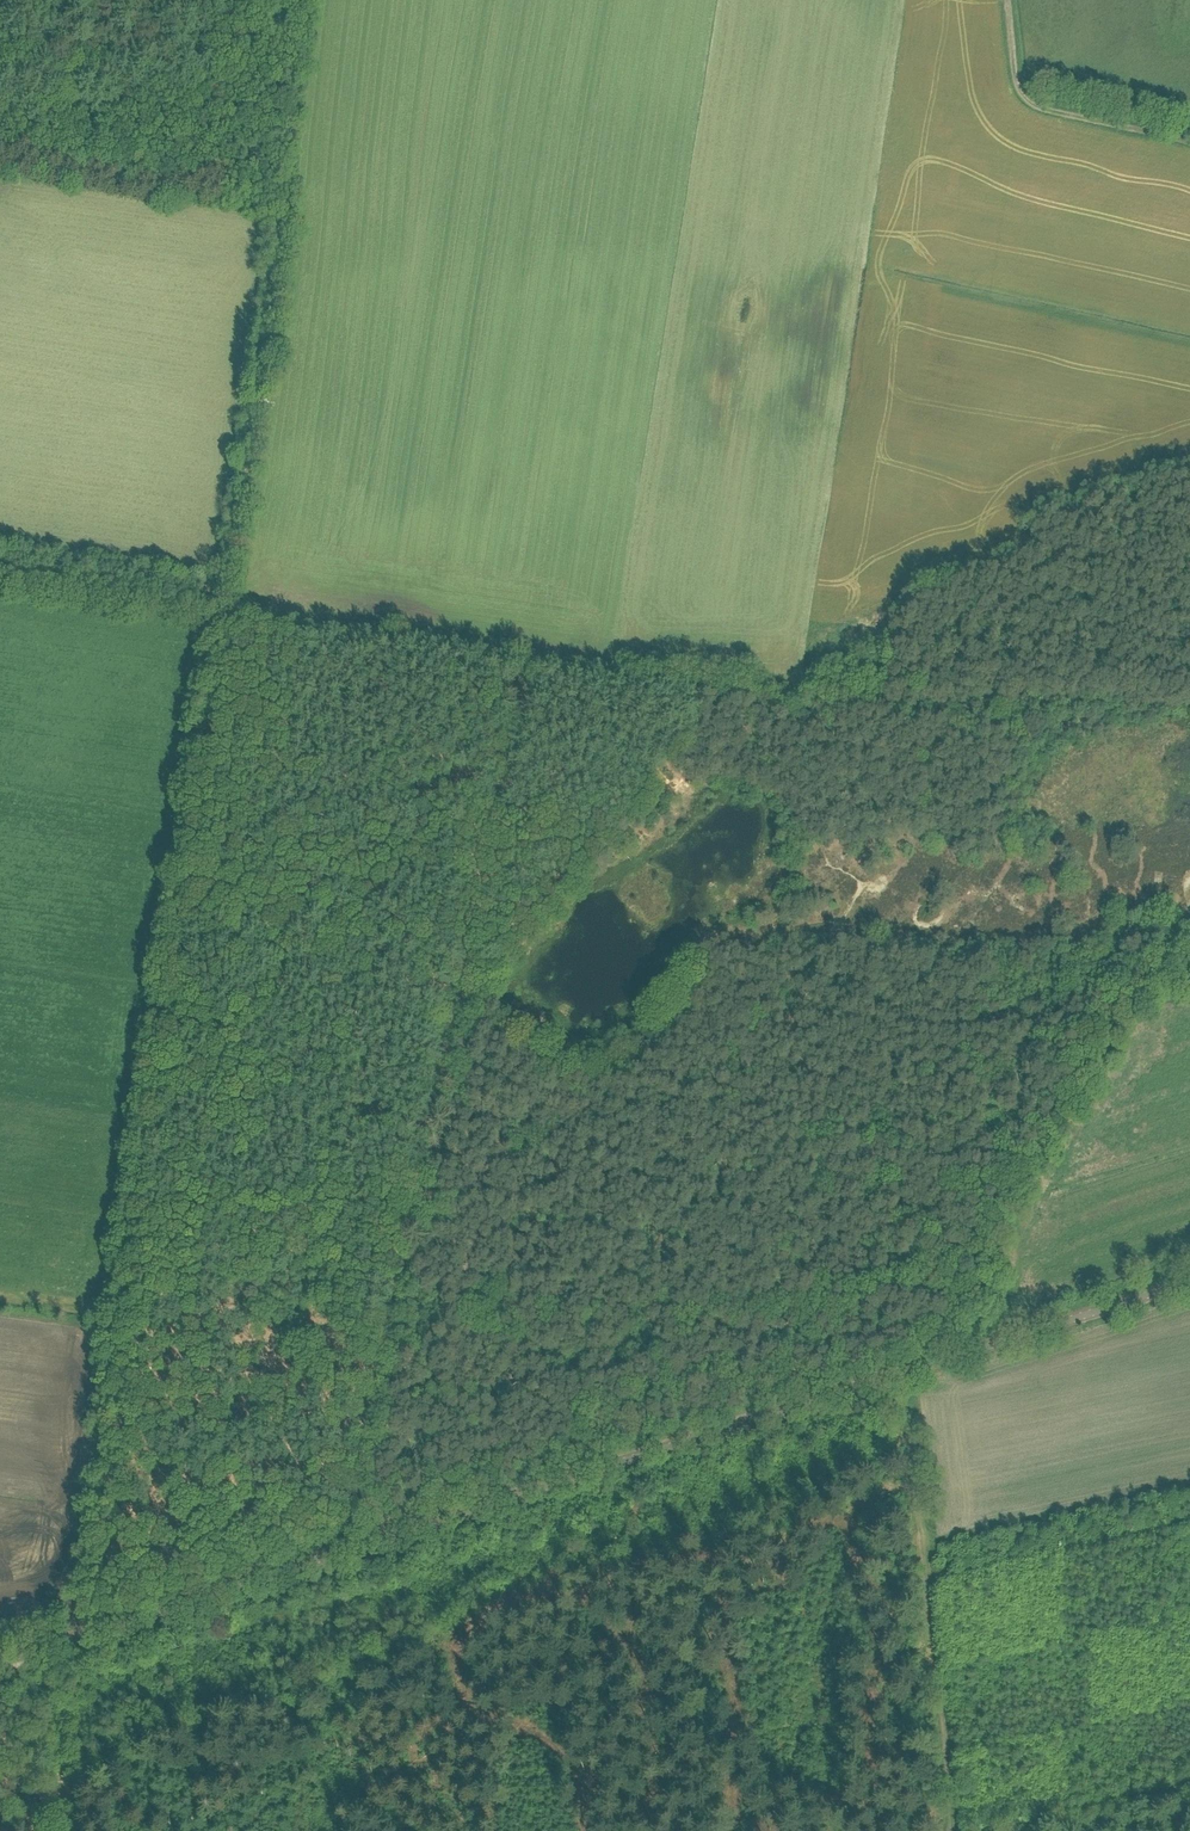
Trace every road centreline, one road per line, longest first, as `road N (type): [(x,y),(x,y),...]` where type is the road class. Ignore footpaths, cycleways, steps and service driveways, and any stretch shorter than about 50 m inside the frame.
road 1 (tertiary): [(0,1662),(1189,1283)]
road 2 (track): [(954,1830),(901,1375)]
road 3 (track): [(1006,0),(1017,92),(1026,102),(1189,142)]
road 4 (track): [(36,1694),(70,1788),(70,1830)]

